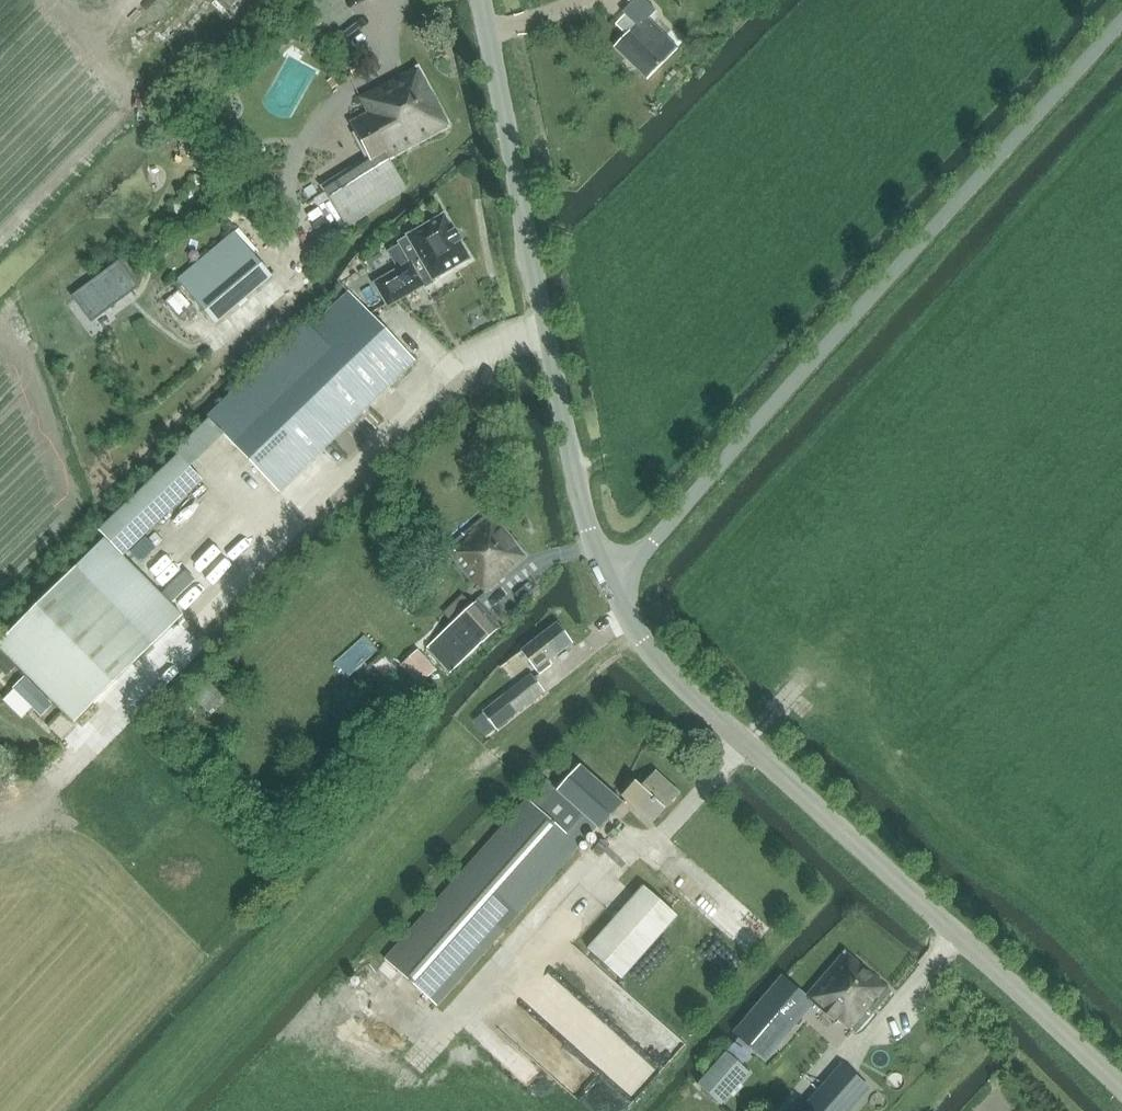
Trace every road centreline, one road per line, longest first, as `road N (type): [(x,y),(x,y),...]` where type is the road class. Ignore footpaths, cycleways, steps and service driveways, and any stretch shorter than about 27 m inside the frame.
road 1 (unclassified): [(609,589),(1121,26)]
road 2 (unclassified): [(1121,1088),(742,742),(641,642),(609,589)]
road 3 (track): [(151,1110),(495,757),(634,631)]
road 4 (unclassified): [(609,589),(486,0)]

